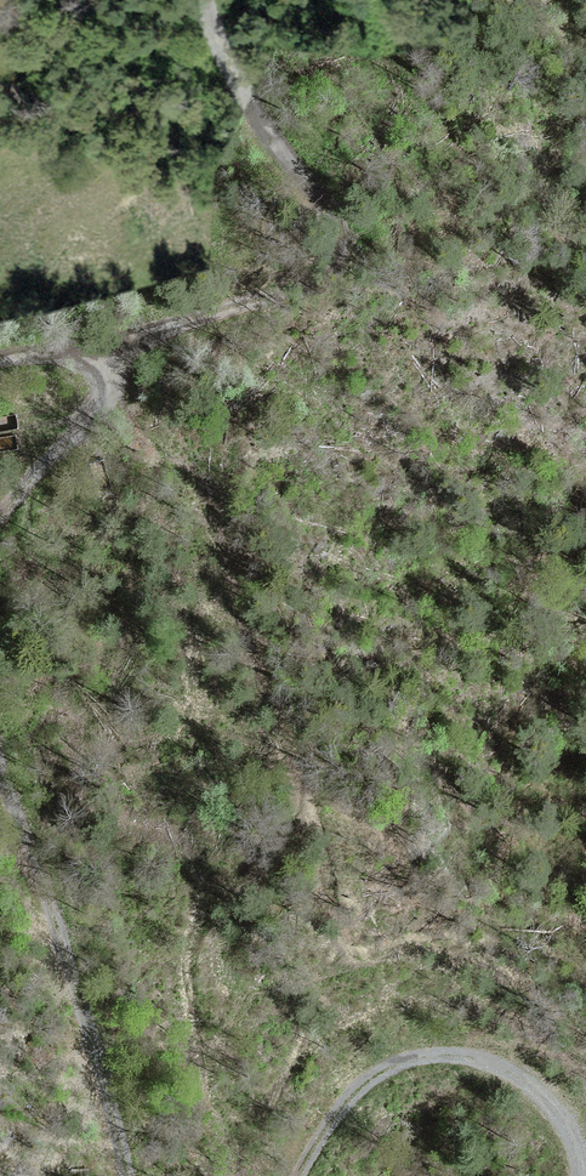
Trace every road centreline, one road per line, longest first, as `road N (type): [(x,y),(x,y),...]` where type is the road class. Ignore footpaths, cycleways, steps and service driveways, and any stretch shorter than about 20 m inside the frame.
road 1 (unclassified): [(200,0),(213,43),(333,242),(321,273),(295,290),(223,312),(0,360)]
road 2 (track): [(0,775),(89,1021),(129,1175)]
road 3 (track): [(301,1175),(333,1113),(360,1082),(407,1062),(471,1060),(524,1092),(559,1138),(573,1175)]
road 4 (track): [(94,343),(108,400),(92,430),(0,521)]

